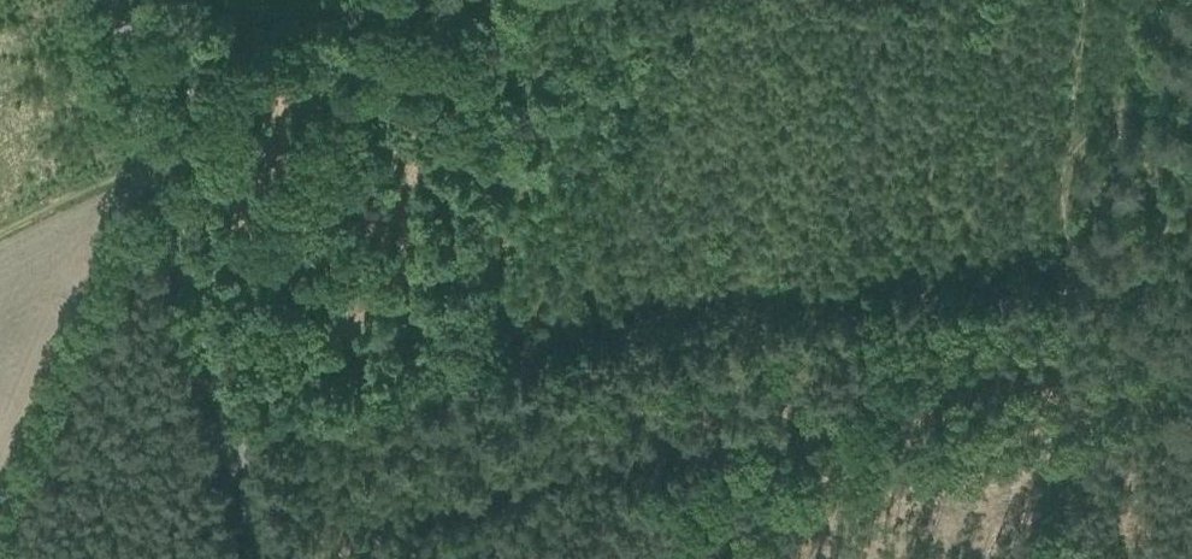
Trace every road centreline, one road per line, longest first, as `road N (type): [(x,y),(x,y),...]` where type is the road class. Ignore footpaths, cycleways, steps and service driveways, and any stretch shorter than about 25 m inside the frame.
road 1 (unclassified): [(270,558),(115,0)]
road 2 (track): [(1191,52),(1068,118),(1056,275)]

